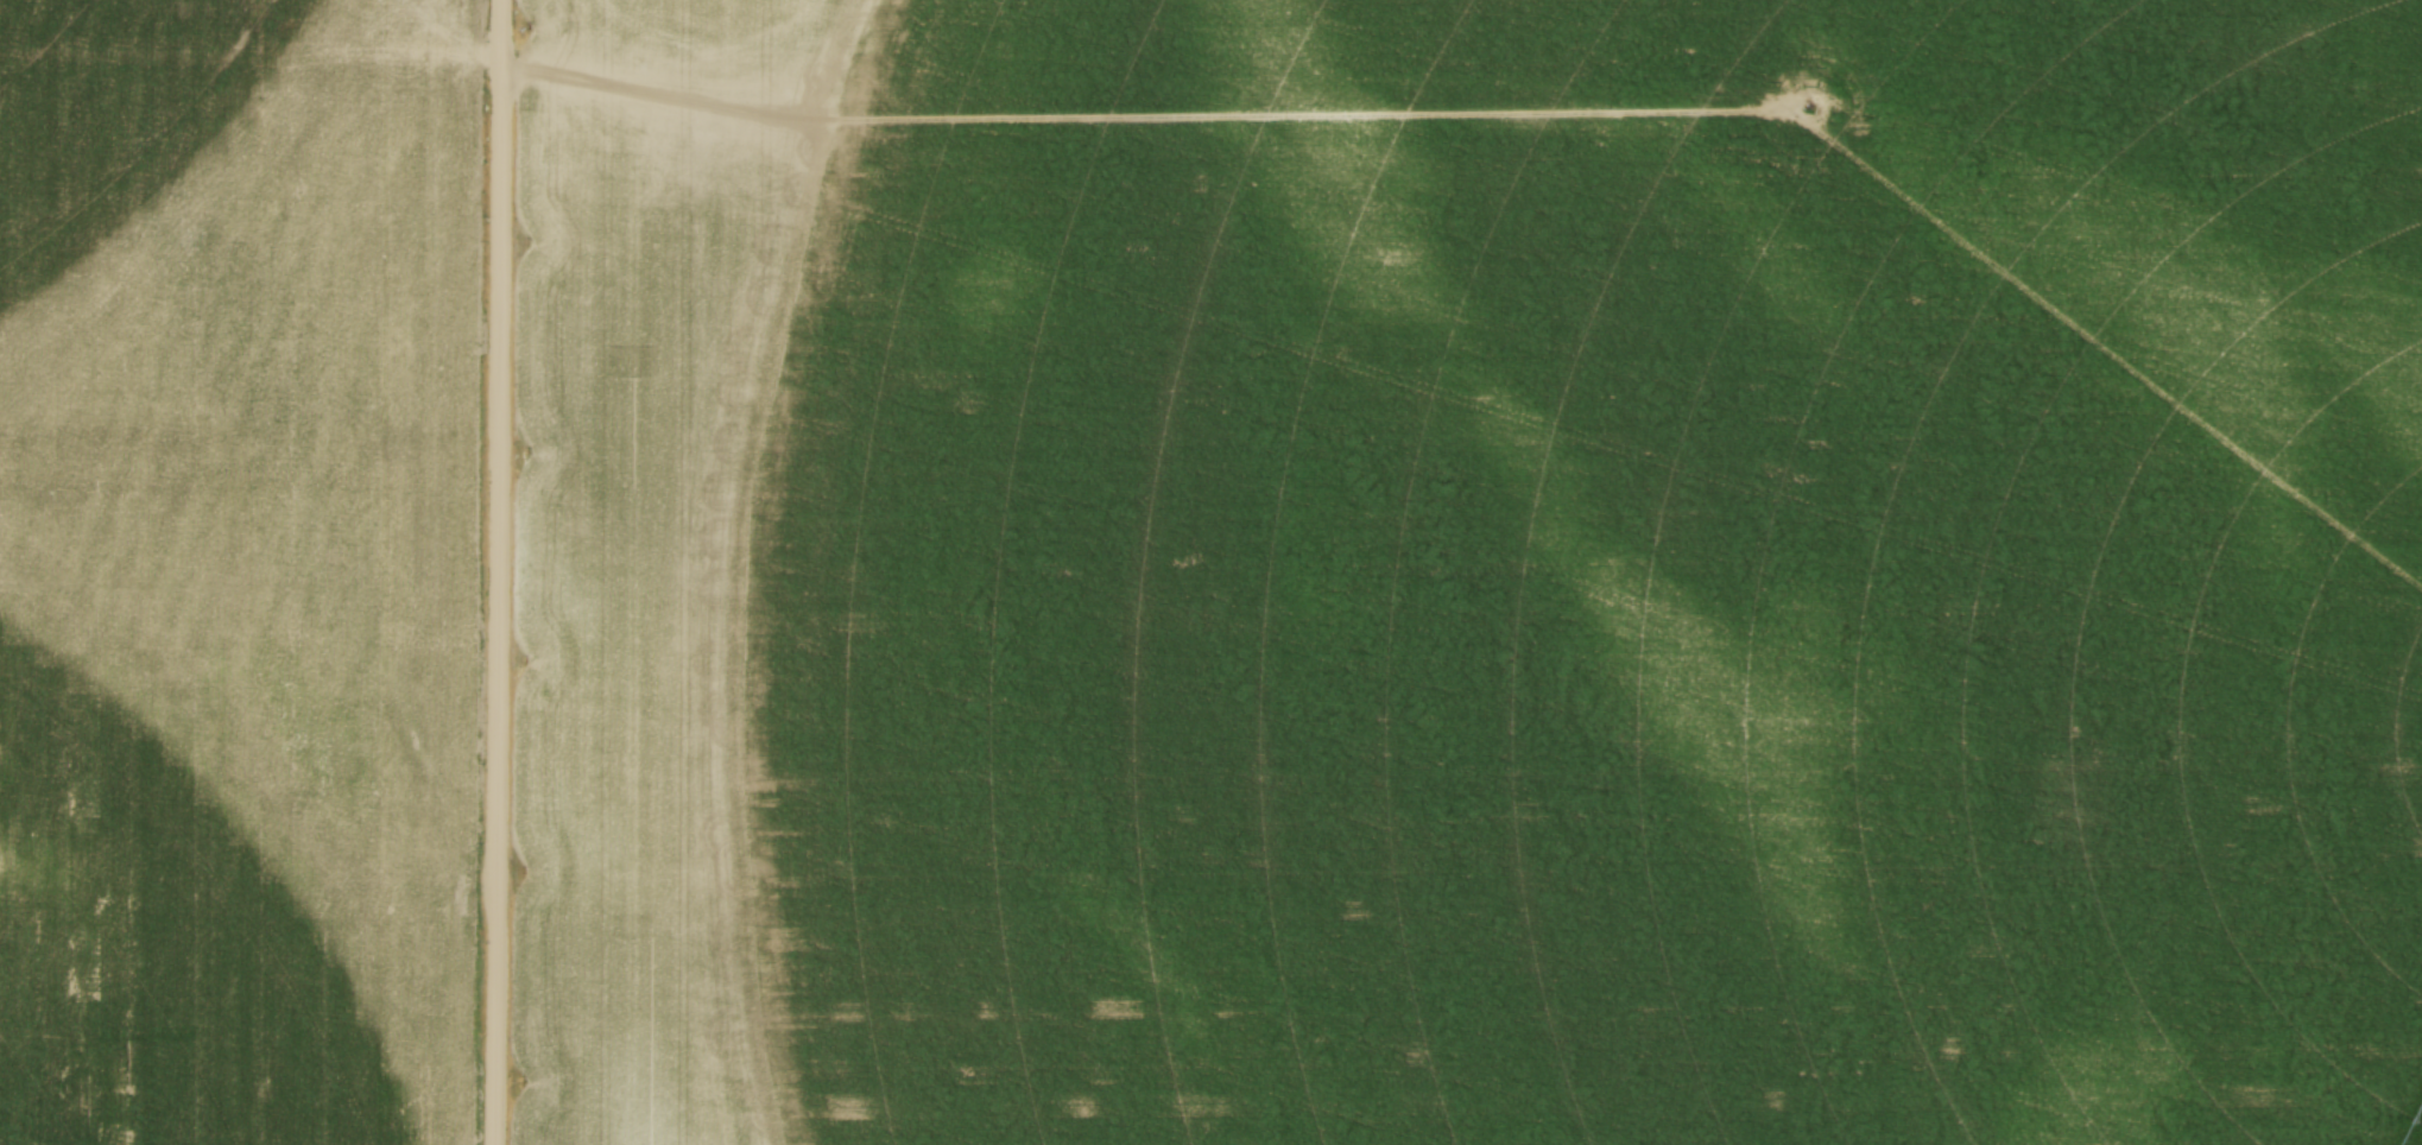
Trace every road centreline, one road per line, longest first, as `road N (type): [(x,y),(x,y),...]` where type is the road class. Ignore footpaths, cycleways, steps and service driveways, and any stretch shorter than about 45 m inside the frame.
road 1 (tertiary): [(496,1144),(503,0)]

